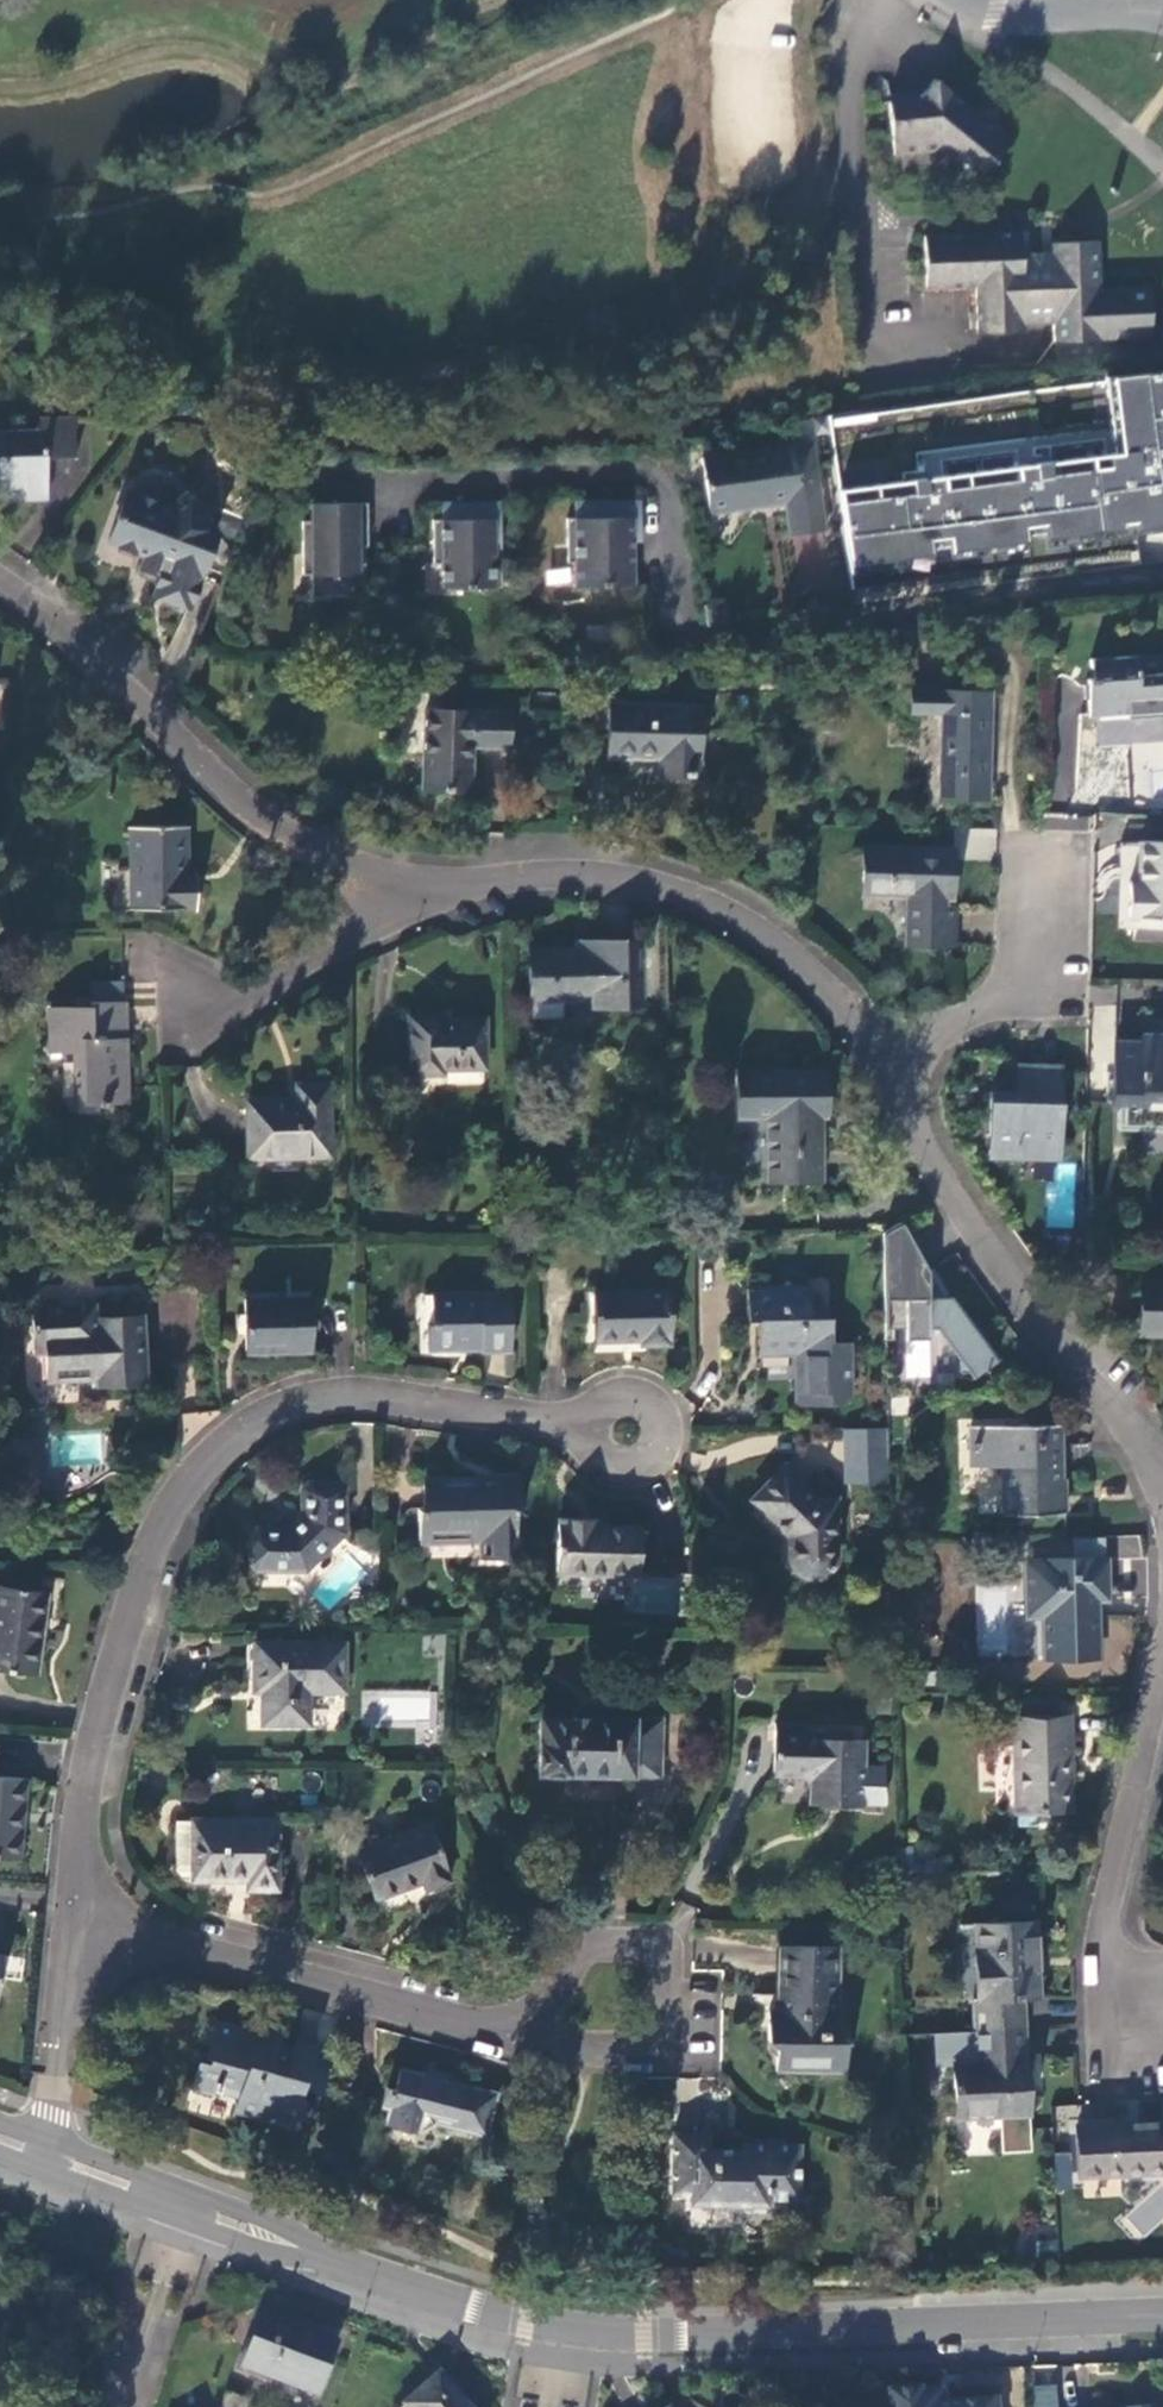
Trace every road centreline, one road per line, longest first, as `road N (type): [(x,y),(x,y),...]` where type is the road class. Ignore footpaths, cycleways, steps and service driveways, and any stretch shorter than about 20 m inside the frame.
road 1 (residential): [(75,1915),(97,1751),(153,1556),(211,1463),(271,1421),(341,1402),(593,1428)]
road 2 (residential): [(894,1098),(818,974),(616,876),(393,927)]
road 3 (tertiary): [(568,2333),(664,2339),(1162,2320)]
road 4 (residential): [(393,927),(19,584),(0,577)]
road 5 (residential): [(1162,1506),(894,1098)]
road 6 (residential): [(75,1915),(543,2043)]
road 7 (tertiary): [(192,2212),(436,2300),(568,2333)]
road 8 (residential): [(1162,1678),(1108,1905),(1105,2048)]
road 9 (residential): [(543,2043),(634,2054),(650,2045),(665,2022),(663,1960),(643,1946),(586,1952),(548,2023)]
road 10 (residential): [(894,1098),(1045,976),(1047,852)]
road 11 (residential): [(43,2158),(58,2106),(75,1915)]
road 12 (residential): [(393,927),(181,1047)]
road 13 (residential): [(593,1428),(600,1454),(623,1468),(649,1462),(663,1439),(660,1421),(642,1401),(615,1401),(596,1420)]
road 14 (residential): [(192,2212),(129,2406)]
road 15 (tertiary): [(43,2158),(192,2212)]
road 16 (unclassified): [(1003,0),(1045,11),(1156,18)]

